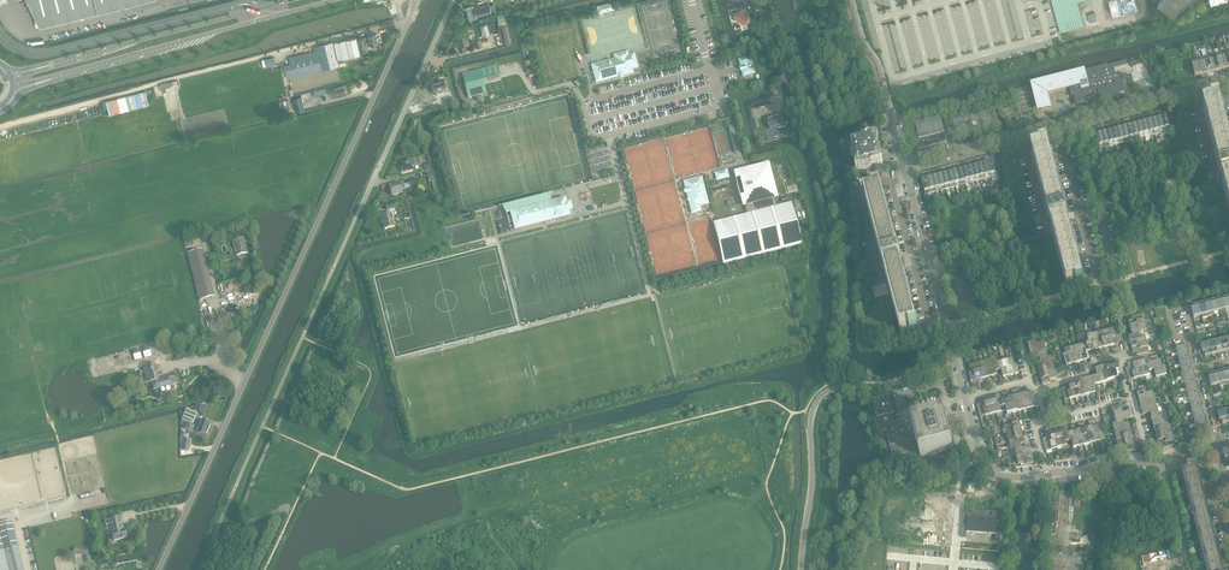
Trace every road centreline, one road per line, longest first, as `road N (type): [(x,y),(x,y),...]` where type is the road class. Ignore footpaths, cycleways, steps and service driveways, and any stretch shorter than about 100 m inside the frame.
road 1 (unclassified): [(416,0),(158,569)]
road 2 (unclassified): [(801,569),(812,409),(819,396),(839,385),(957,365)]
road 3 (secondary): [(44,82),(335,0)]
road 4 (secondary): [(292,0),(43,68)]
road 5 (unclassified): [(360,208),(454,0)]
road 6 (tertiary): [(903,165),(957,365)]
road 7 (tertiary): [(903,165),(849,0)]
road 8 (residential): [(1058,125),(1224,81)]
road 9 (residential): [(903,165),(1058,125)]
road 10 (residential): [(953,569),(962,467),(980,456)]

